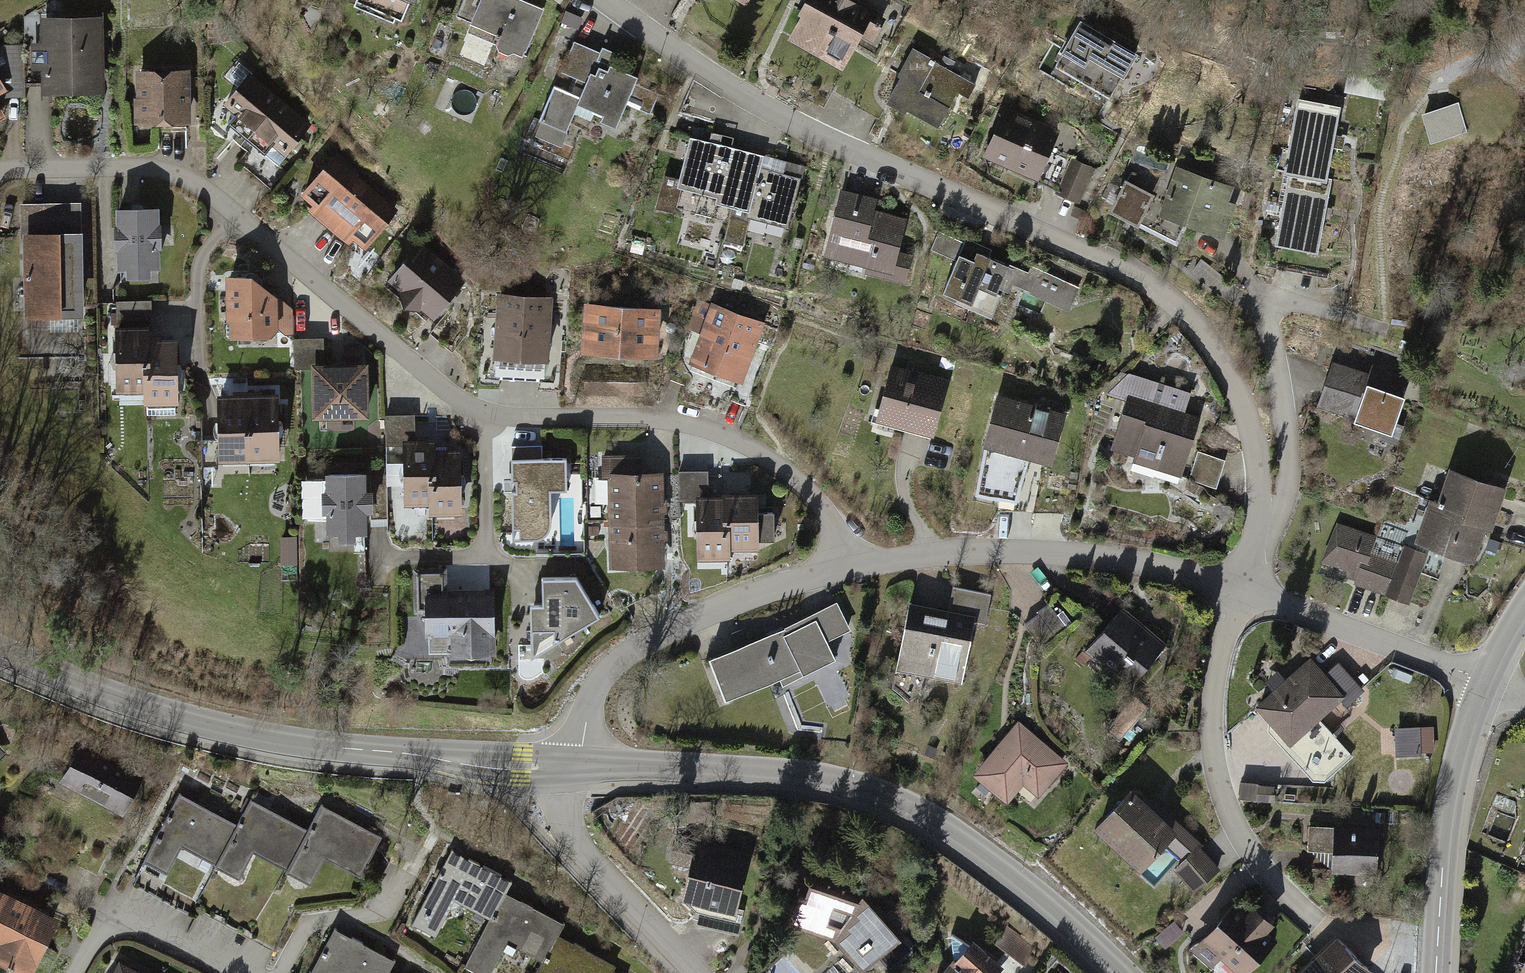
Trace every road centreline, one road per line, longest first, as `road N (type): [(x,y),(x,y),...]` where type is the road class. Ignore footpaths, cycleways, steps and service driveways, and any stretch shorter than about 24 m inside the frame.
road 1 (residential): [(851,568),(812,495),(756,450),(680,422),(514,416),(470,405),(180,174),(129,166),(0,169)]
road 2 (residential): [(1237,591),(1257,519),(1255,445),(1229,375),(1176,304),(1119,266),(787,119),(605,0)]
road 3 (tertiary): [(579,765),(793,773),(877,792),(993,862),(1122,972)]
road 4 (tertiary): [(0,648),(122,697),(245,733),(558,765)]
road 5 (residential): [(851,568),(950,553),(1068,552),(1237,591)]
road 6 (residential): [(1318,924),(1247,846),(1218,775),(1211,703),(1237,591)]
road 7 (residential): [(579,765),(592,695),(628,653),(748,596),(851,568)]
road 8 (tertiary): [(1436,972),(1447,810),(1485,681)]
road 9 (residential): [(1237,591),(1485,681)]
road 10 (tertiary): [(696,972),(573,841),(558,765)]

